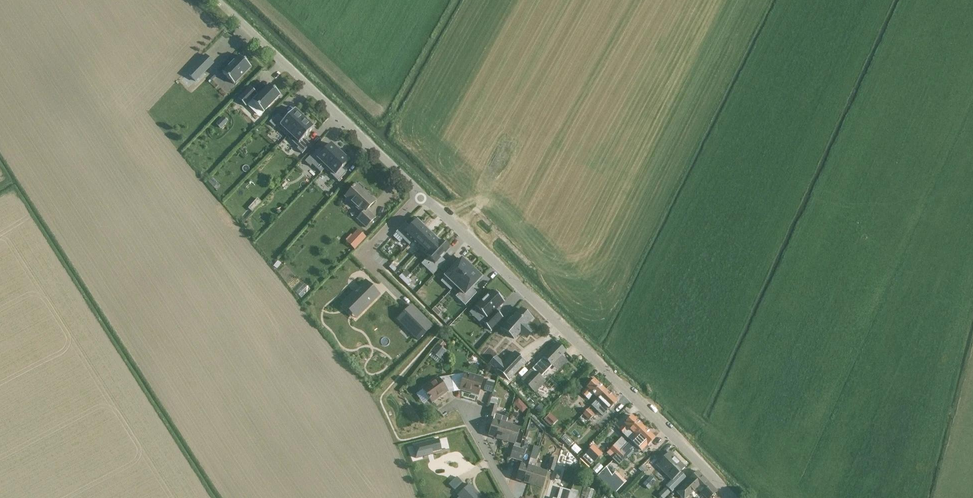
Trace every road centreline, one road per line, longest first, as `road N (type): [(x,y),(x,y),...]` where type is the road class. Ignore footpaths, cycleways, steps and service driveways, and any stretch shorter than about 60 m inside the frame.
road 1 (unclassified): [(732,497),(422,194)]
road 2 (unclassified): [(422,194),(216,0)]
road 3 (residential): [(512,497),(467,407),(445,409)]

